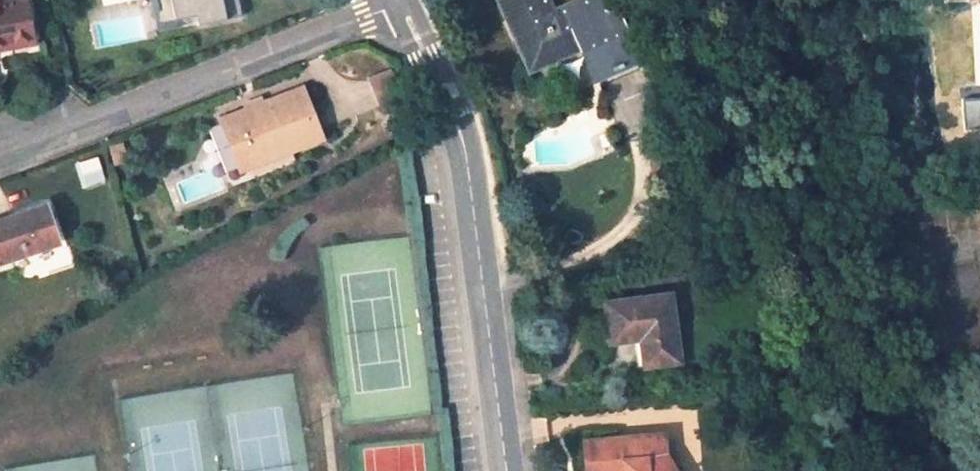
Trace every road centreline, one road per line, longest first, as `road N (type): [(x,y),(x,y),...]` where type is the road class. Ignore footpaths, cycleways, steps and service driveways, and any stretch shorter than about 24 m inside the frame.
road 1 (residential): [(391,6),(0,157)]
road 2 (tertiary): [(507,470),(458,114)]
road 3 (tertiary): [(391,6),(423,70),(458,114)]
road 4 (tertiary): [(458,114),(413,0)]

